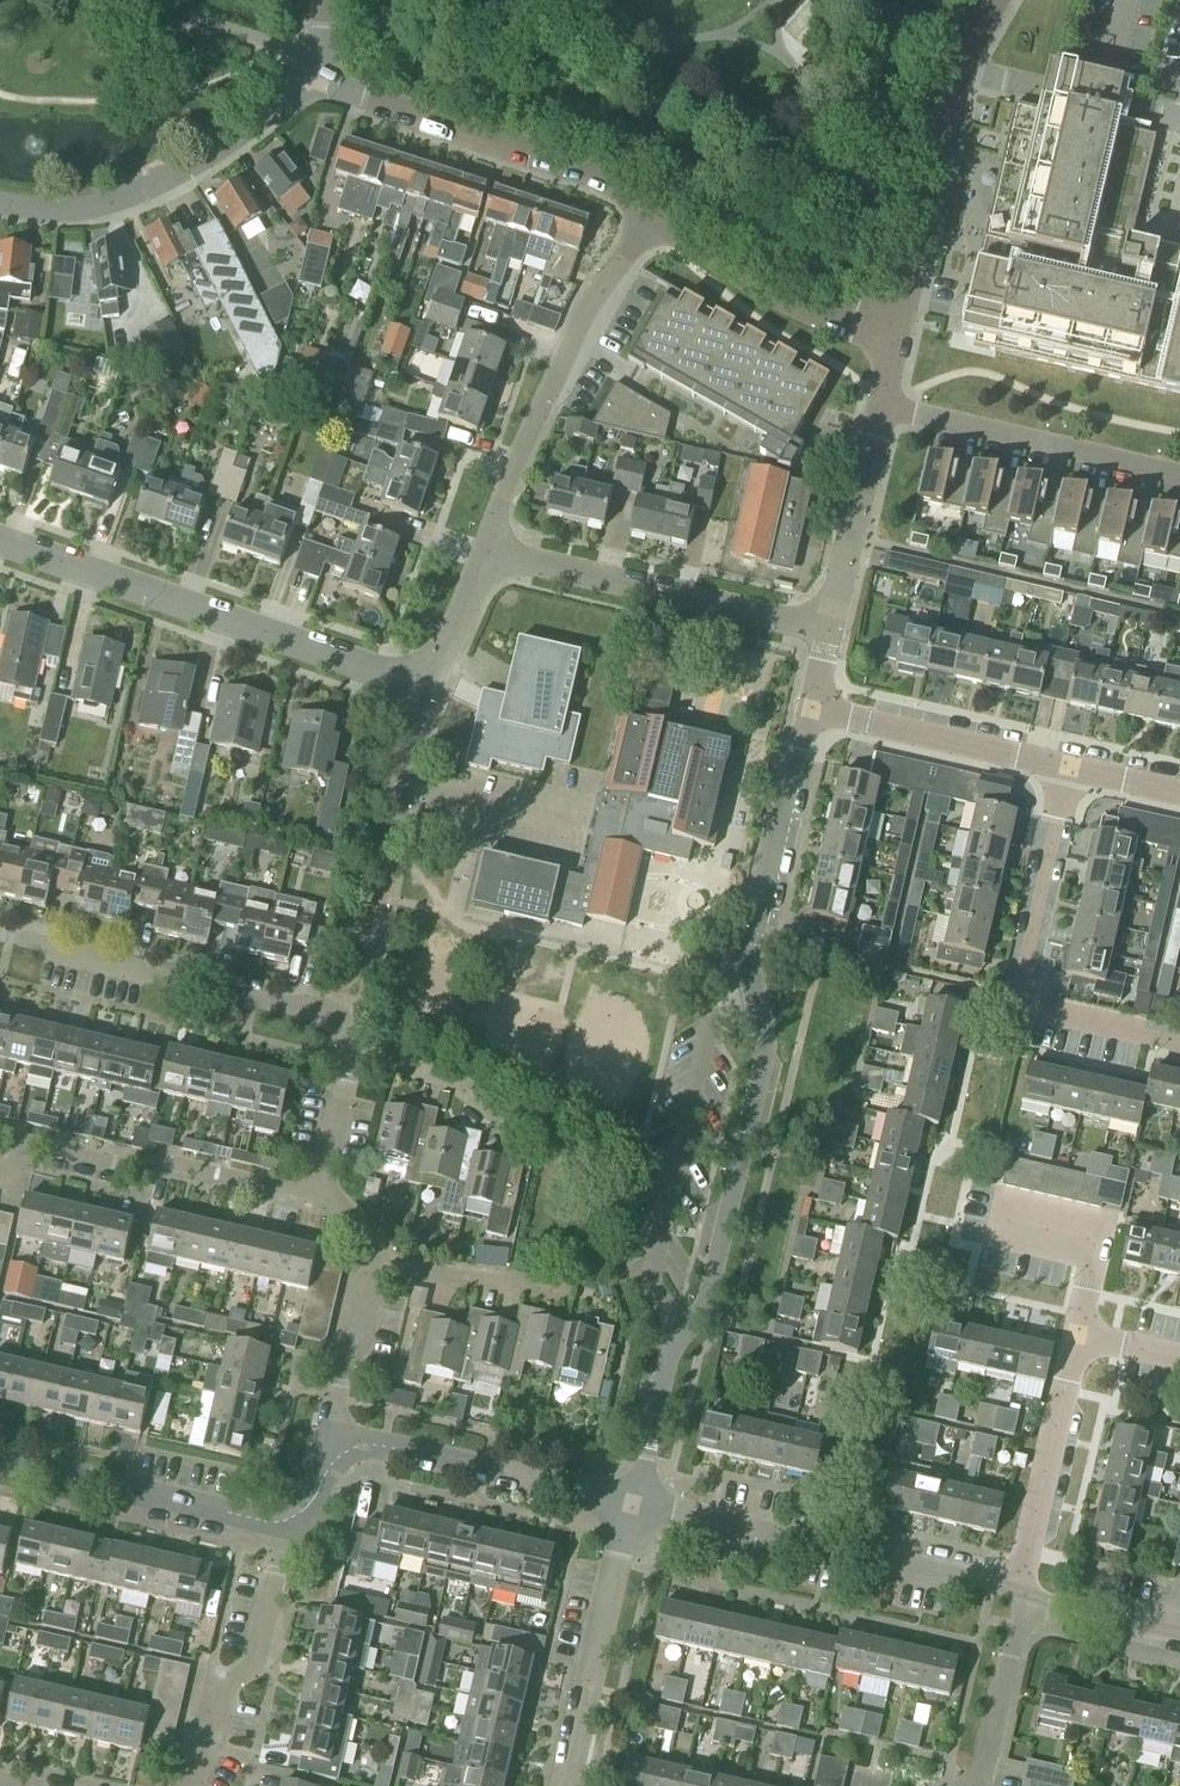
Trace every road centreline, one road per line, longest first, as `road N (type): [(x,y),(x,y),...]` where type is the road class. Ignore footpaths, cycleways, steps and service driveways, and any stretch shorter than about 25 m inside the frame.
road 1 (residential): [(669,1342),(704,1298),(761,1032),(748,965),(809,713)]
road 2 (residential): [(492,557),(447,654),(419,680),(0,539)]
road 3 (residential): [(351,1072),(357,1044),(335,1016),(0,936)]
road 4 (residential): [(1018,1601),(636,1508)]
road 5 (residential): [(492,557),(516,461),(594,300),(649,217)]
road 6 (residential): [(649,217),(571,170),(314,78)]
road 7 (residential): [(0,207),(96,211),(172,177),(314,78)]
road 8 (residential): [(828,634),(492,557)]
road 9 (residential): [(319,1215),(36,1155),(0,1178)]
road 10 (residential): [(1179,478),(878,411)]
road 11 (unclassified): [(636,1508),(336,1448)]
road 12 (unclassified): [(288,1527),(0,1462)]
road 13 (residential): [(567,1785),(636,1508)]
road 14 (residential): [(961,69),(894,342)]
road 15 (residential): [(288,1527),(255,1666),(189,1785)]
road 16 (residential): [(894,342),(806,308),(649,217)]
road 17 (residential): [(1018,1601),(1082,1336)]
road 18 (residential): [(1070,770),(809,713)]
road 19 (residential): [(1015,1014),(1070,770)]
road 20 (residential): [(383,1267),(508,1278),(617,1305)]
road 21 (residential): [(828,634),(878,411)]
road 22 (residential): [(314,78),(219,29),(107,0)]
road 23 (residential): [(1082,1336),(1105,1237),(1002,1213)]
road 24 (residential): [(953,1785),(986,1727),(1018,1601)]
road 25 (residential): [(336,1448),(383,1267)]
road 26 (residential): [(351,1072),(438,1086),(510,1138)]
road 27 (unclassified): [(636,1508),(669,1342)]
road 28 (residential): [(1015,1014),(1179,1050)]
road 29 (residential): [(1179,1641),(1018,1601)]
road 30 (residential): [(319,1215),(351,1072)]

